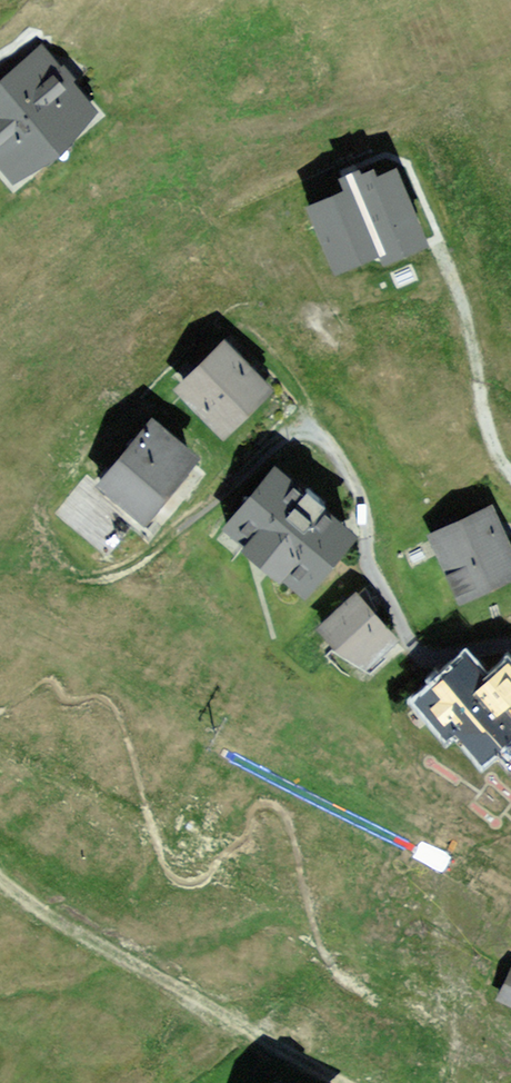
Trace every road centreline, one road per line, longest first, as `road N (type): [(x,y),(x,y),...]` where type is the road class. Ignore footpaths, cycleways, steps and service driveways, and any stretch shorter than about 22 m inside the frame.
road 1 (residential): [(510,645),(437,657),(414,647),(366,558),(365,525),(347,468),(327,440),(304,429),(275,439),(148,556),(117,571)]
road 2 (track): [(319,1082),(0,876)]

